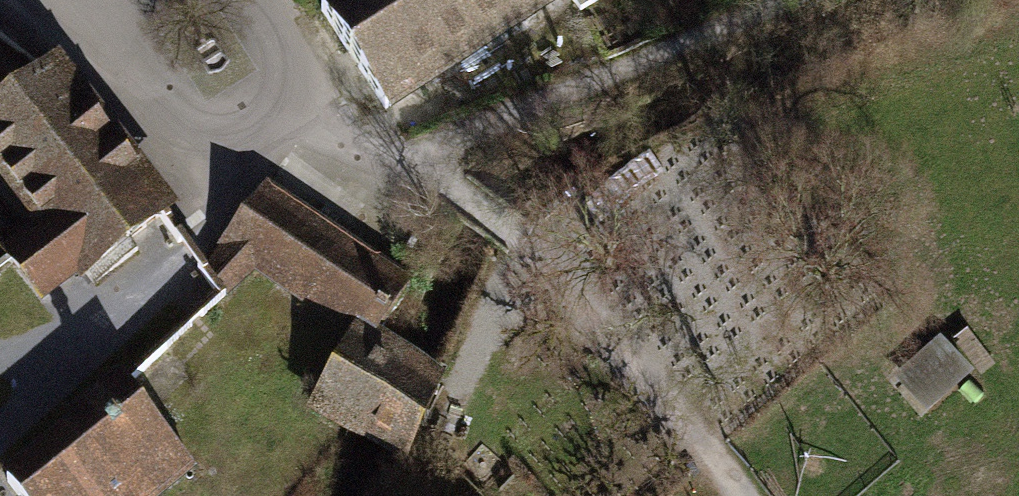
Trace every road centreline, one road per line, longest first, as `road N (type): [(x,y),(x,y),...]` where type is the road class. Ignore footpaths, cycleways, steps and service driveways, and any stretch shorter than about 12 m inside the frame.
road 1 (track): [(741,495),(519,239),(456,192),(392,168)]
road 2 (track): [(392,168),(766,0)]

